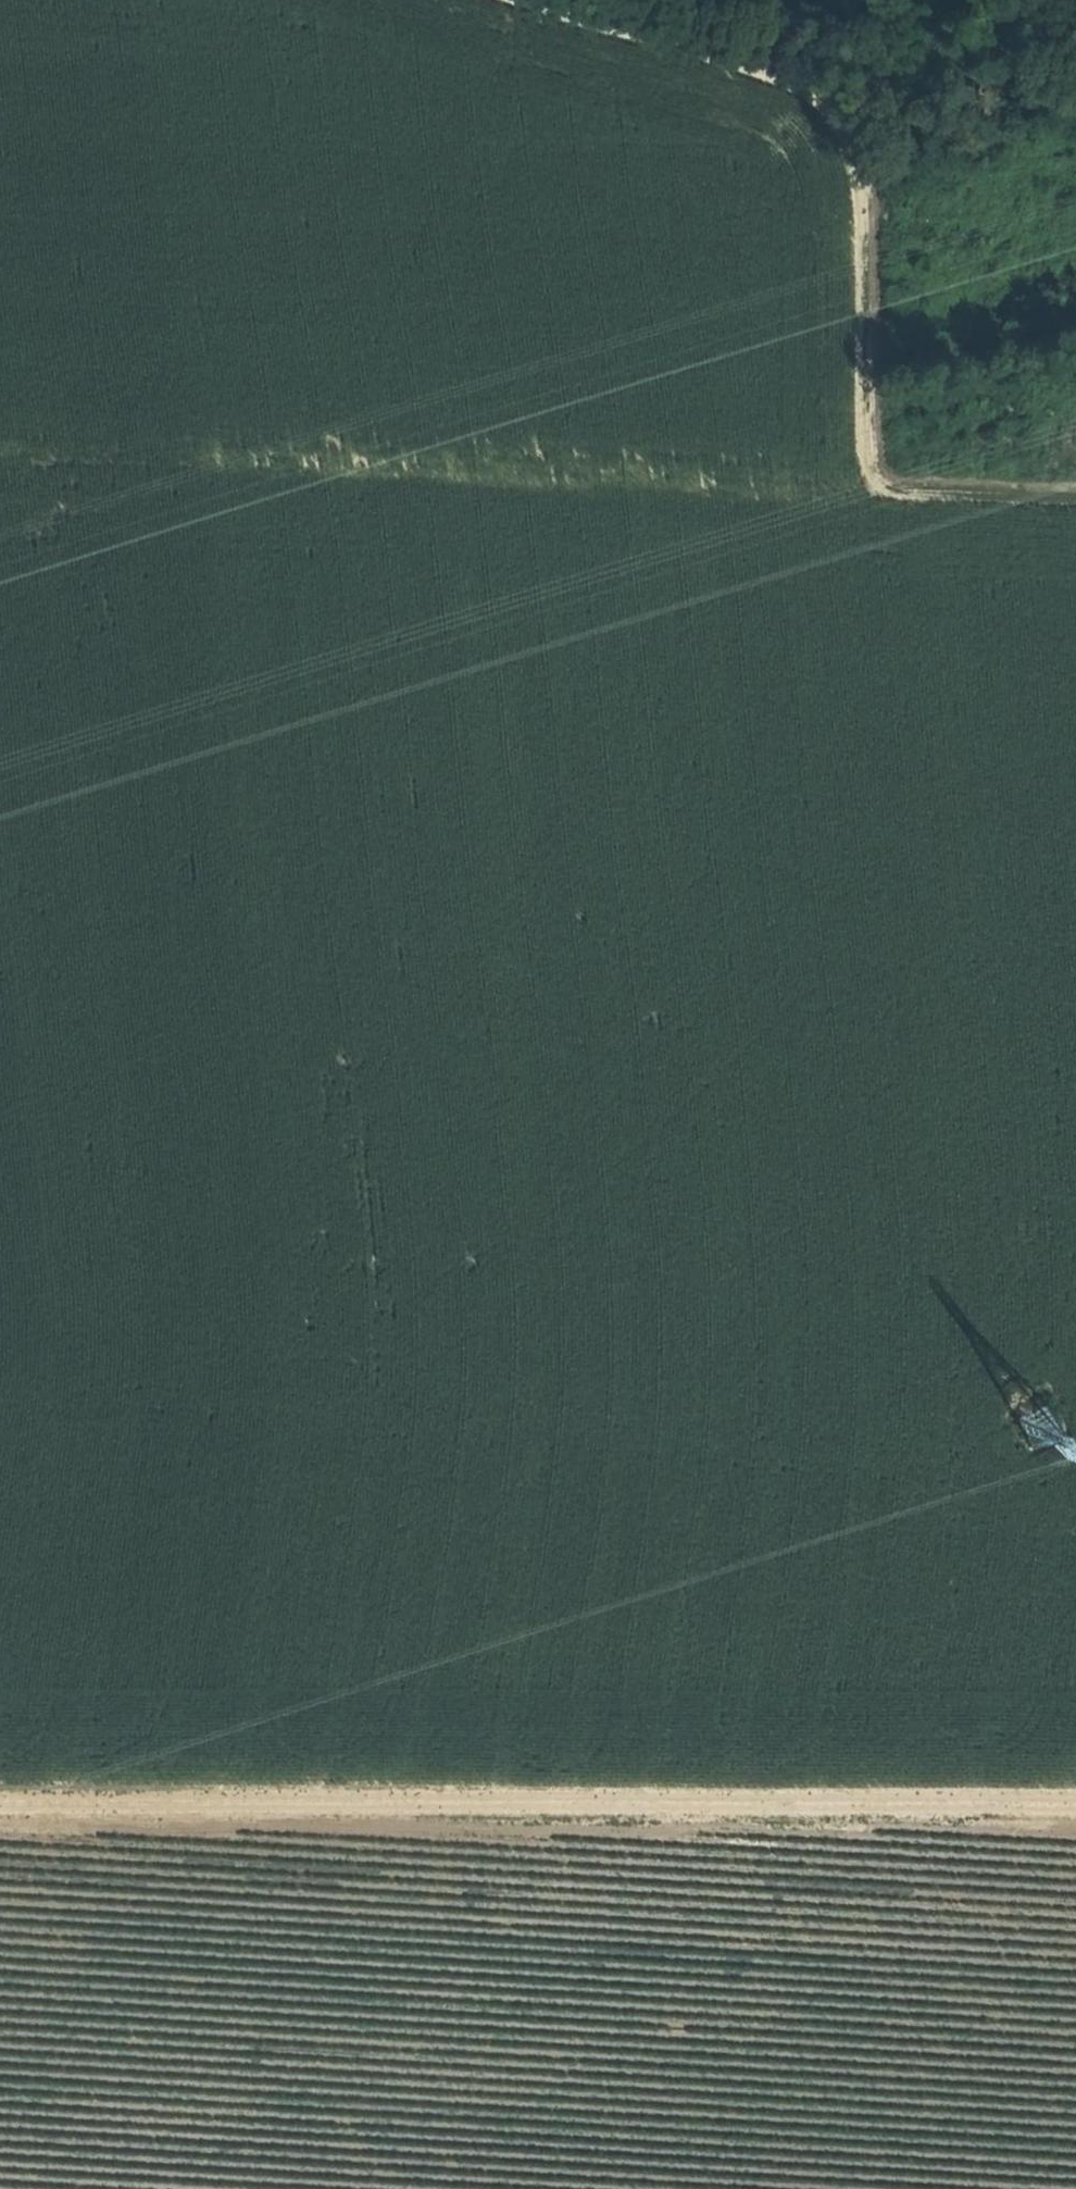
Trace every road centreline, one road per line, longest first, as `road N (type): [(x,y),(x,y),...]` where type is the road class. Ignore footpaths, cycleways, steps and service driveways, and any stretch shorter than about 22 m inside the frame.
road 1 (track): [(0,458),(1075,502)]
road 2 (track): [(1075,1797),(0,1798)]
road 3 (track): [(533,0),(790,81),(834,111),(863,203),(866,453),(884,491)]

